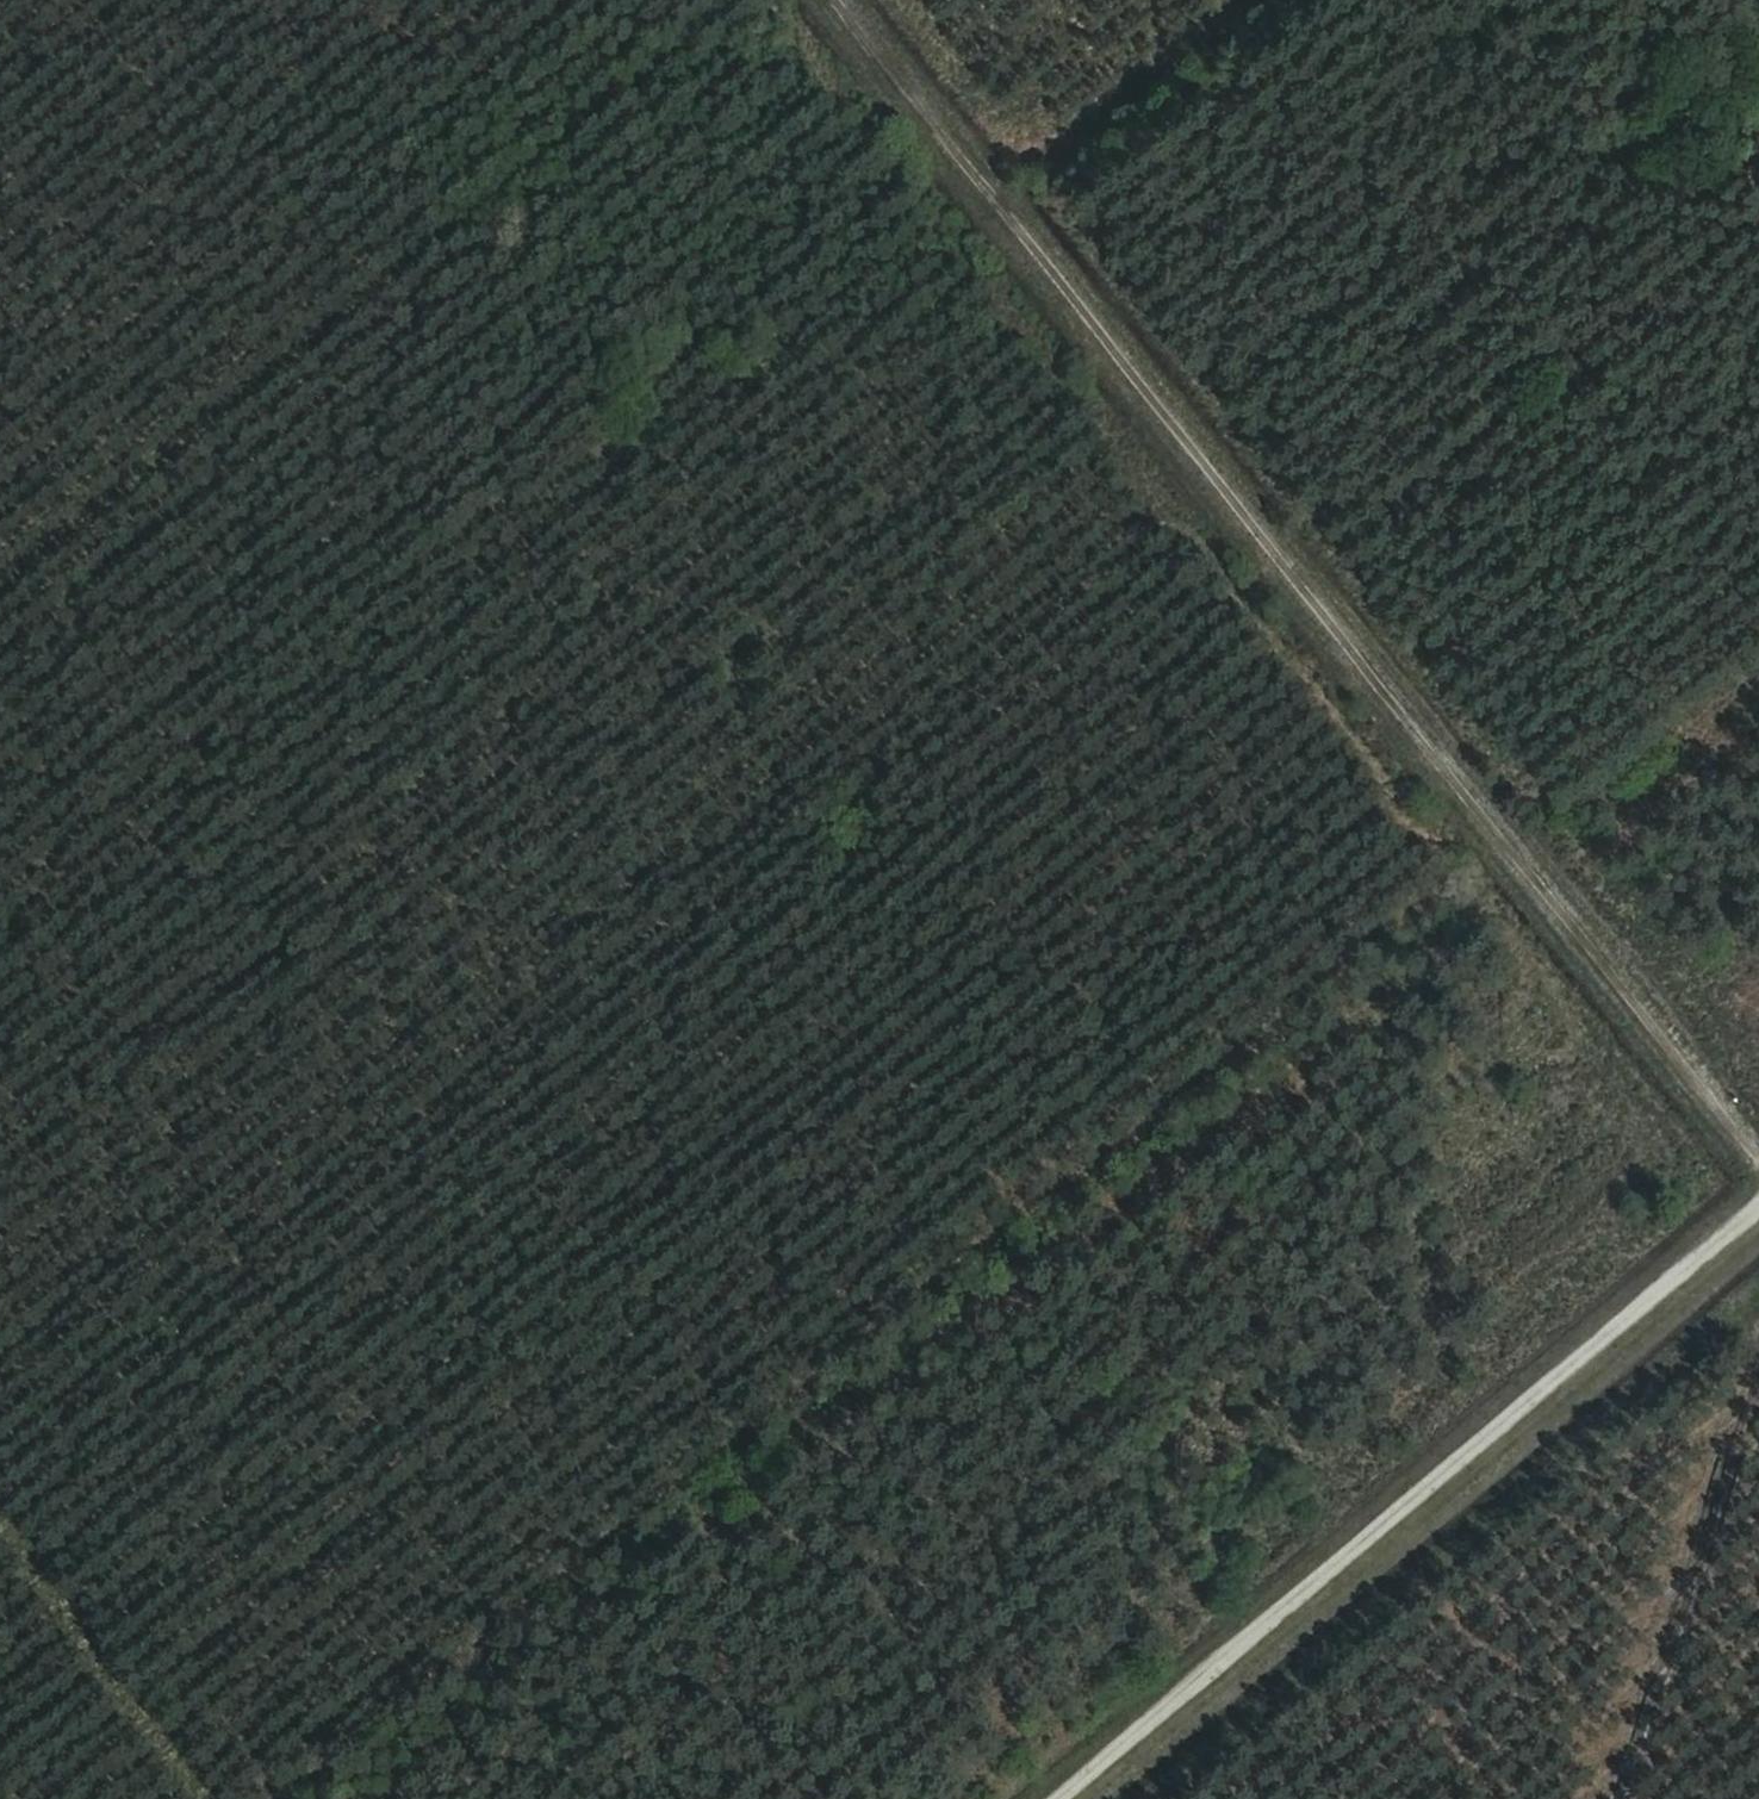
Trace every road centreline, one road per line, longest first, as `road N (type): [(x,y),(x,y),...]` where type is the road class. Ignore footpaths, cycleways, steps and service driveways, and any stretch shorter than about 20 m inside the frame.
road 1 (track): [(842,0),(1758,1155)]
road 2 (track): [(1074,1798),(1758,1222)]

